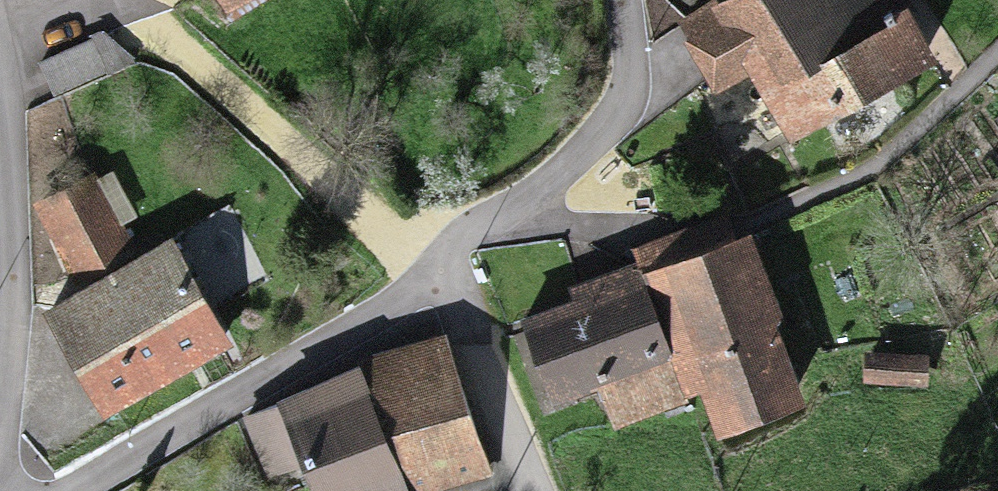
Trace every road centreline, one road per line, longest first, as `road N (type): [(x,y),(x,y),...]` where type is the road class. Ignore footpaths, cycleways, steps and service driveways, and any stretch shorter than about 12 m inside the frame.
road 1 (residential): [(83,490),(443,284),(481,239),(575,168),(617,116),(628,75),(619,0)]
road 2 (residential): [(0,382),(9,249),(0,173)]

